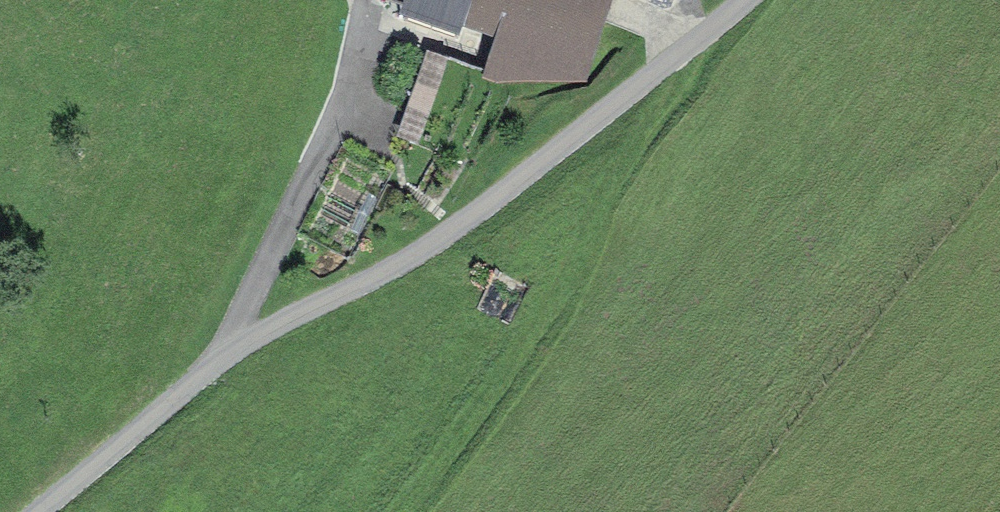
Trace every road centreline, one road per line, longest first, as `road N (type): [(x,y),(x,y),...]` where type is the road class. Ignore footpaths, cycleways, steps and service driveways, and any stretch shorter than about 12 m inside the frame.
road 1 (unclassified): [(733,0),(448,233),(240,344),(37,511)]
road 2 (track): [(697,33),(687,83),(631,158),(521,359),(405,511)]

